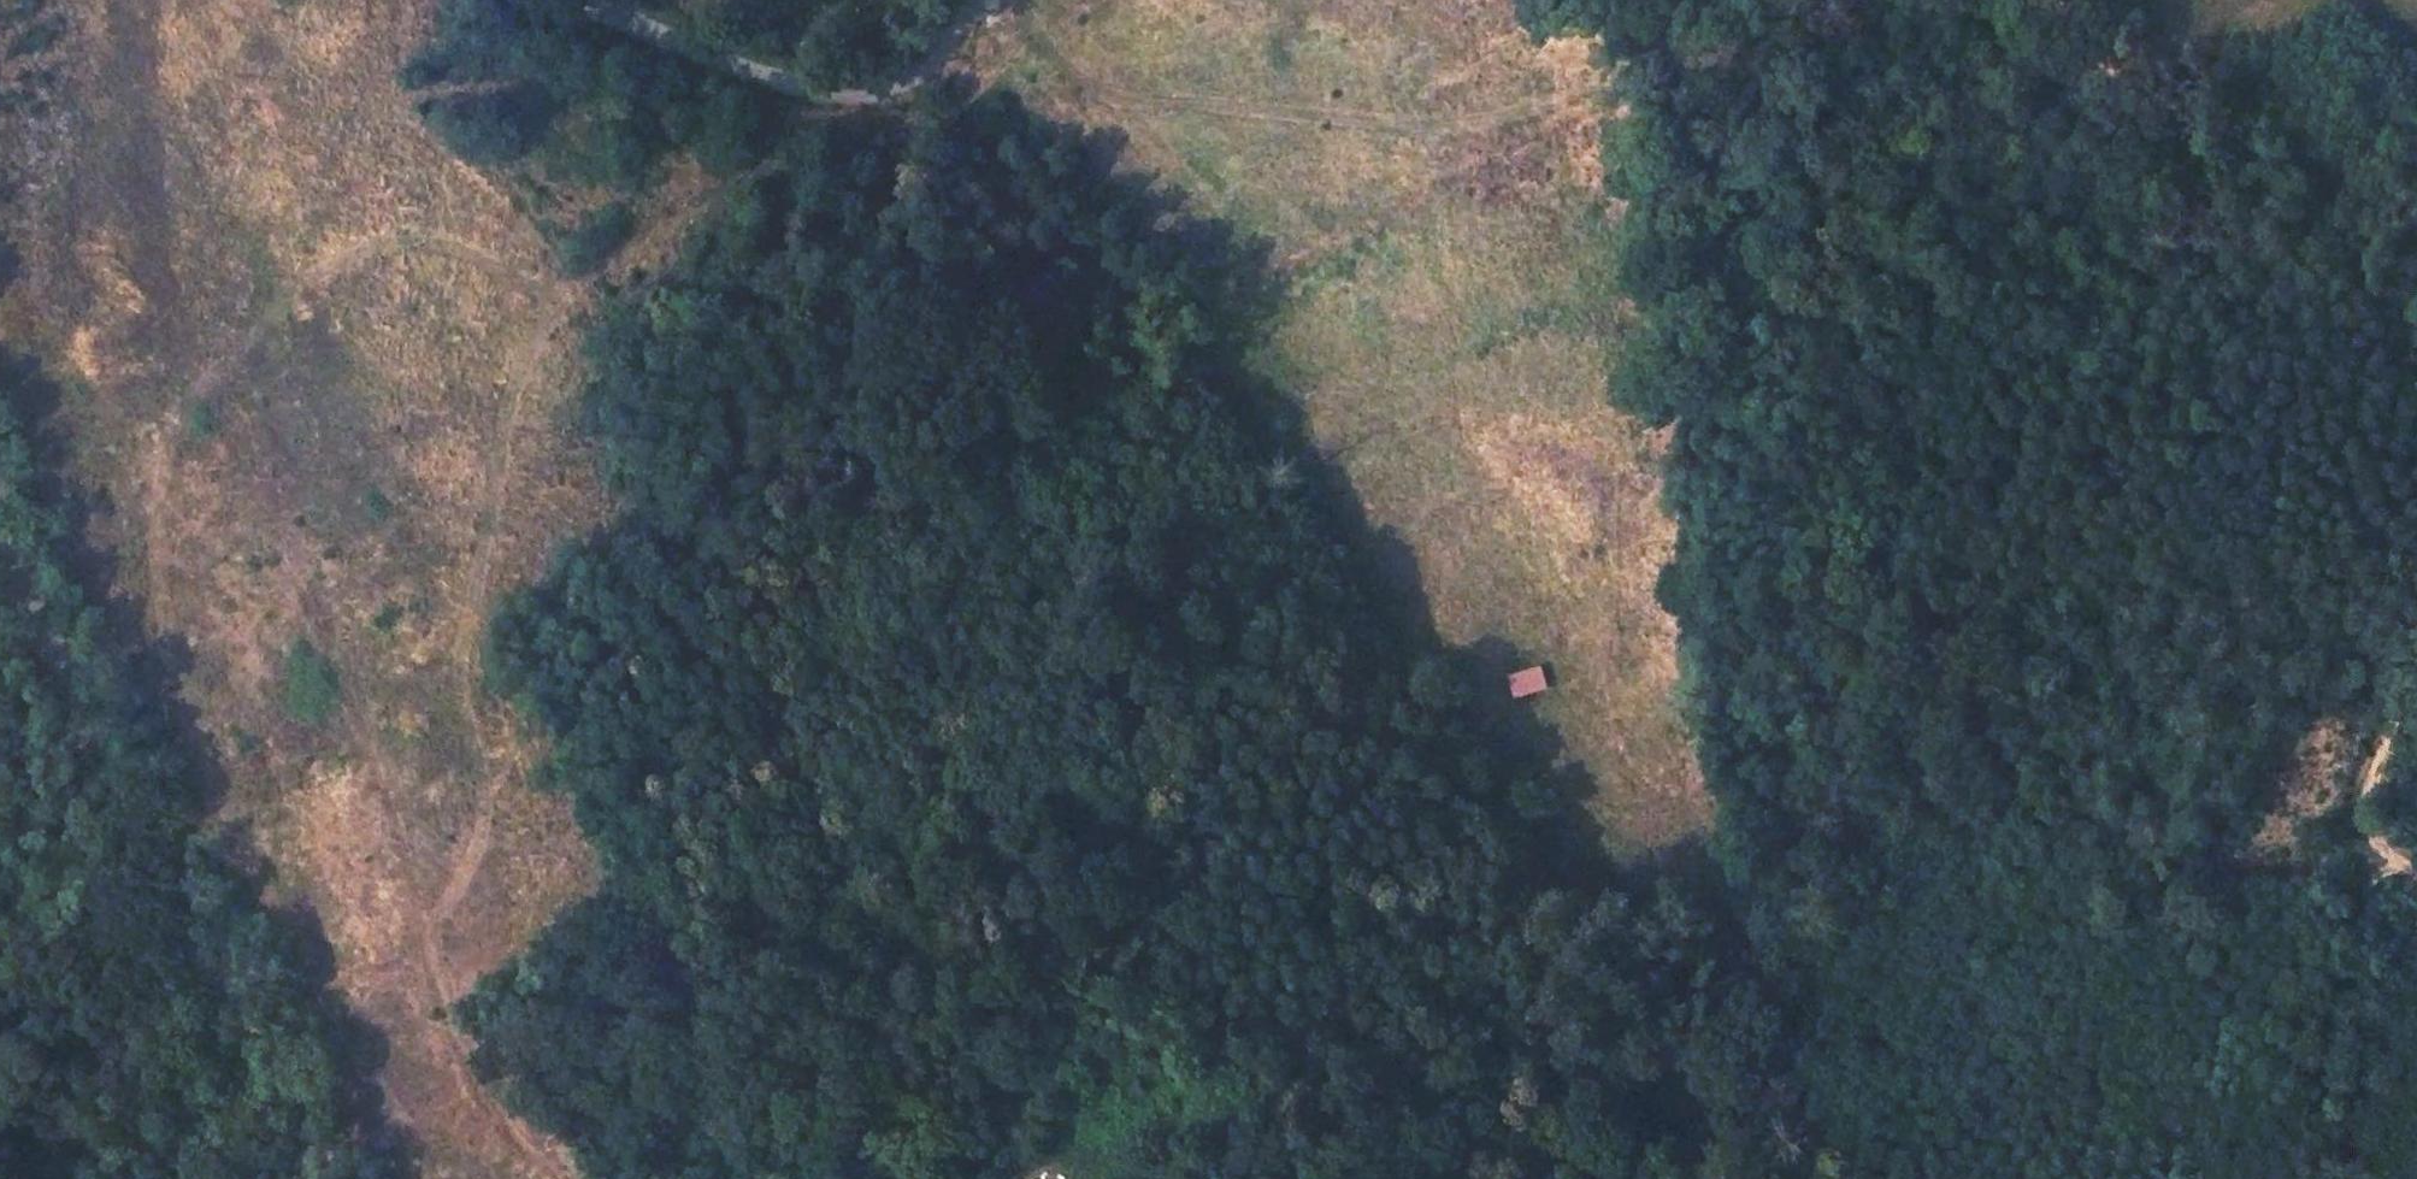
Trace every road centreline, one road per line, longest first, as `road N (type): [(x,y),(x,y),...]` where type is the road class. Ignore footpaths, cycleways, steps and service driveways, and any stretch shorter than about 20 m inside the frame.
road 1 (track): [(0,510),(206,973),(324,1178)]
road 2 (track): [(2416,373),(2402,313),(2274,171),(2221,131),(2113,73),(2058,0)]
road 3 (track): [(951,0),(947,38),(918,69),(882,87),(821,90),(764,76),(583,0)]
road 4 (track): [(2416,876),(2365,832),(2362,809),(2416,648)]

